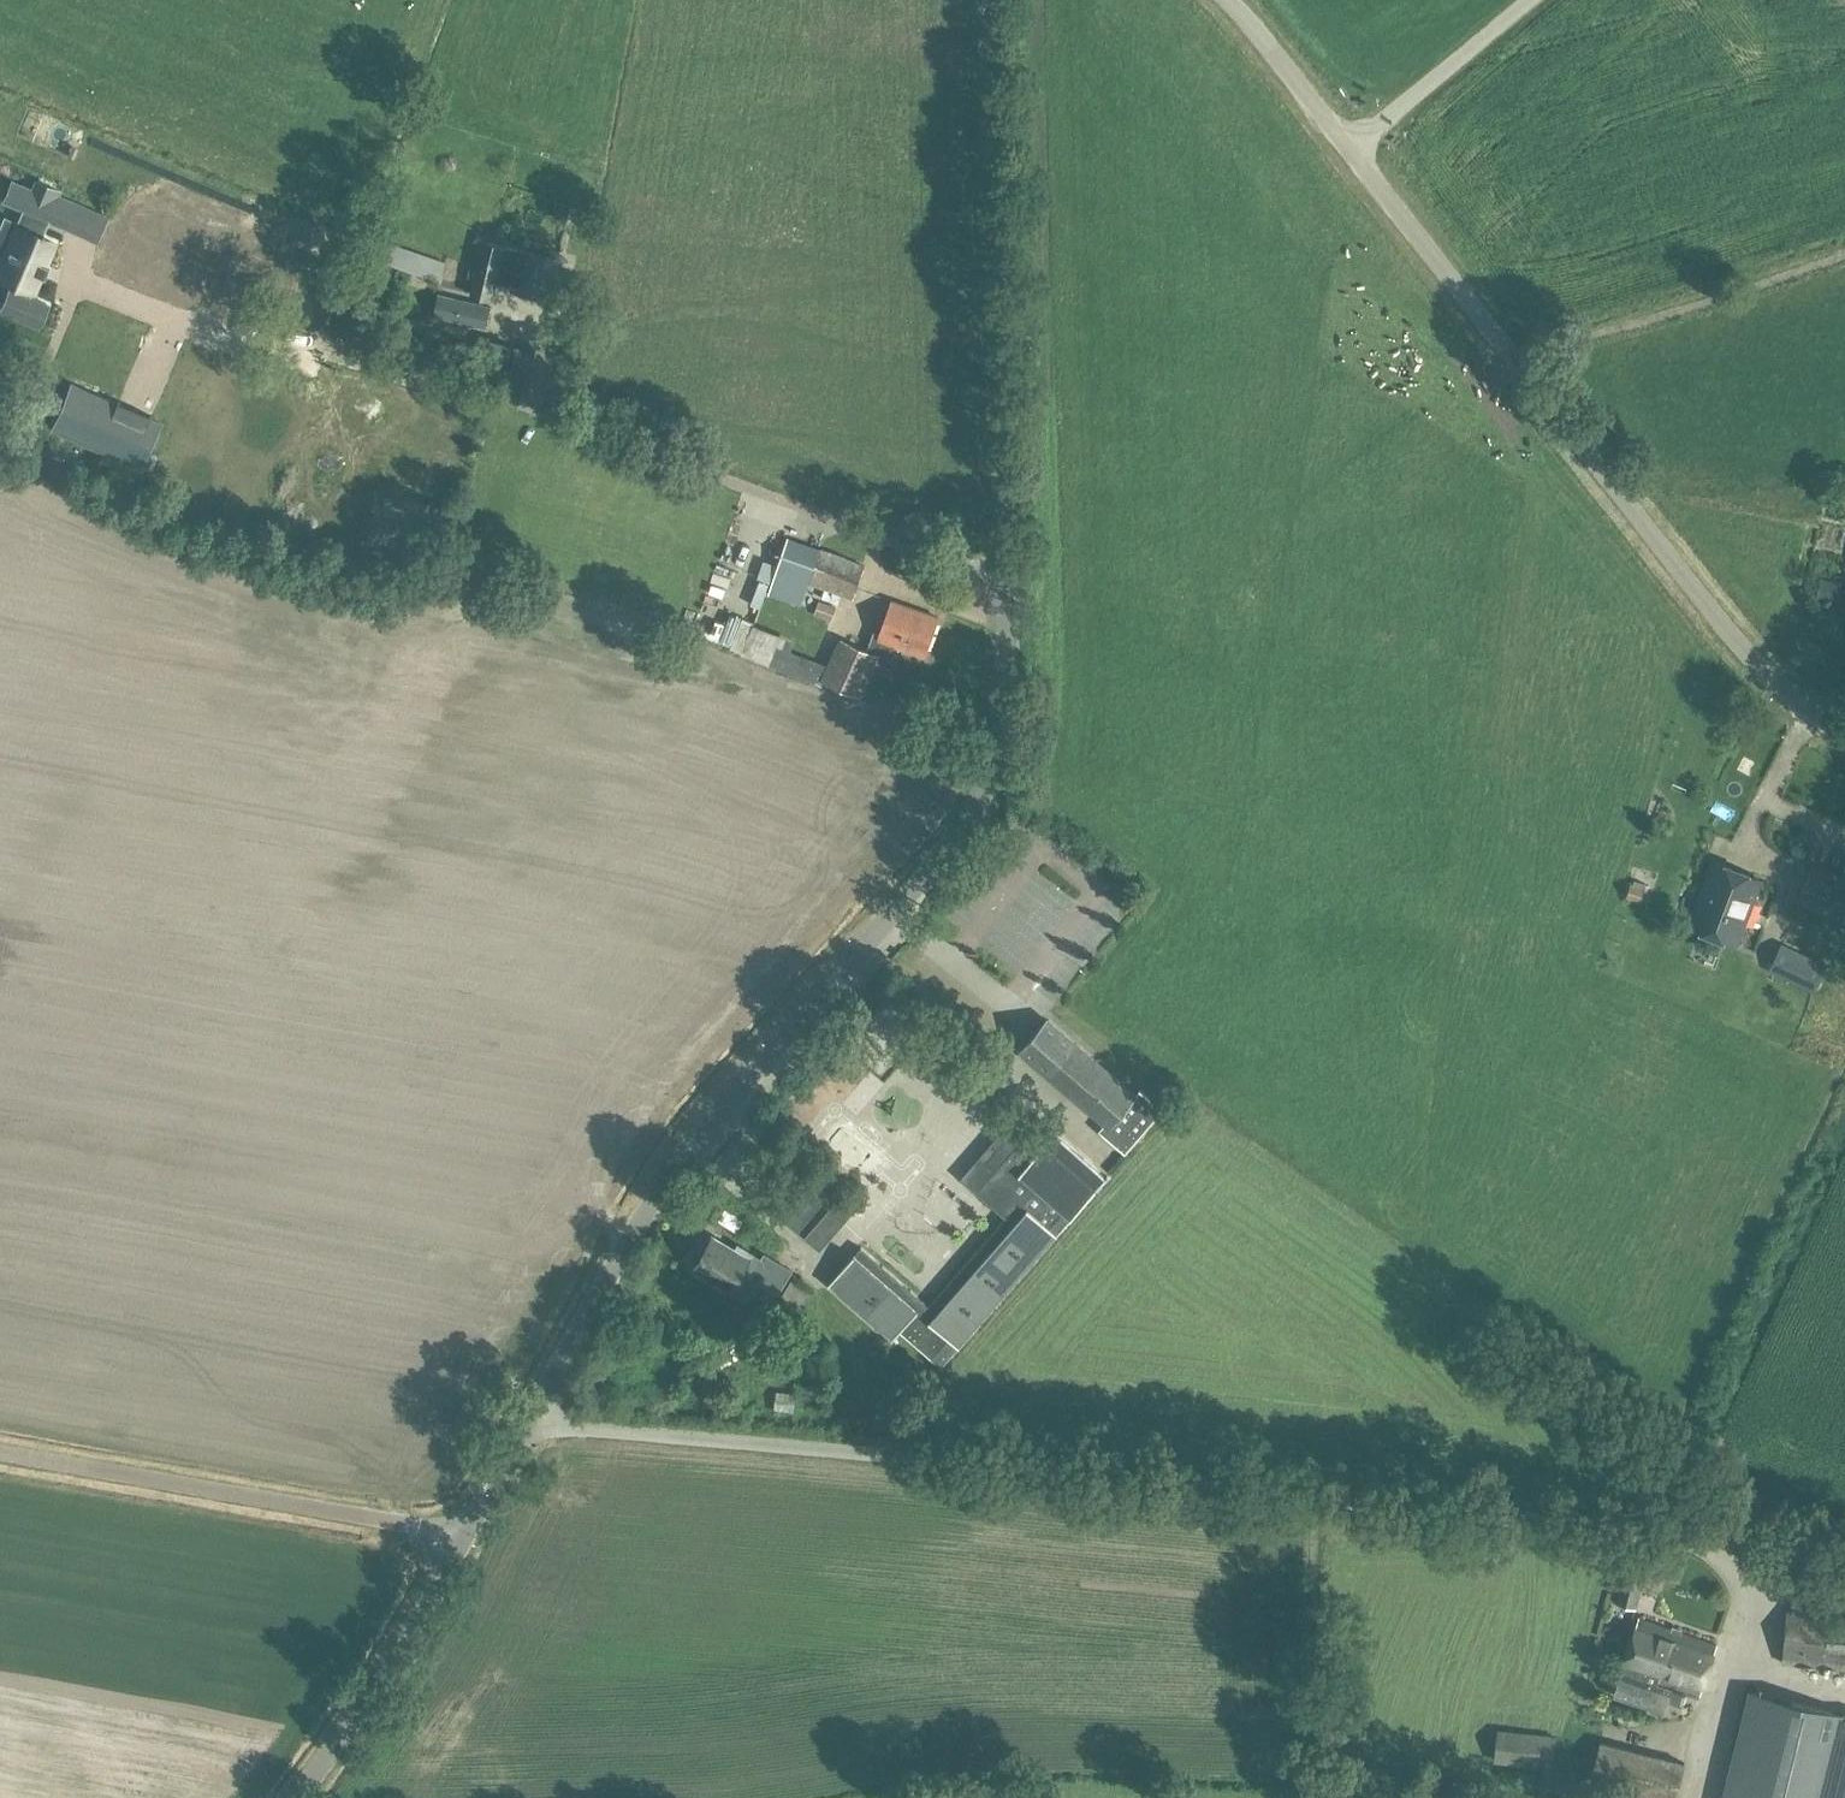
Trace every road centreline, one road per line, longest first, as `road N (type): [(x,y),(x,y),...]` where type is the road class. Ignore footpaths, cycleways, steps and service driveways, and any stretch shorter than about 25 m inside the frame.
road 1 (unclassified): [(529,1418),(647,1207),(953,848),(997,753),(1011,684),(992,0)]
road 2 (unclassified): [(1844,1569),(1746,1558),(1685,1535),(529,1418)]
road 3 (unclassified): [(1844,759),(1735,663),(1229,0)]
road 4 (unclassified): [(464,1536),(0,1454)]
road 5 (unclassified): [(300,1797),(374,1694),(464,1536)]
road 6 (unclassified): [(464,1536),(529,1418)]

